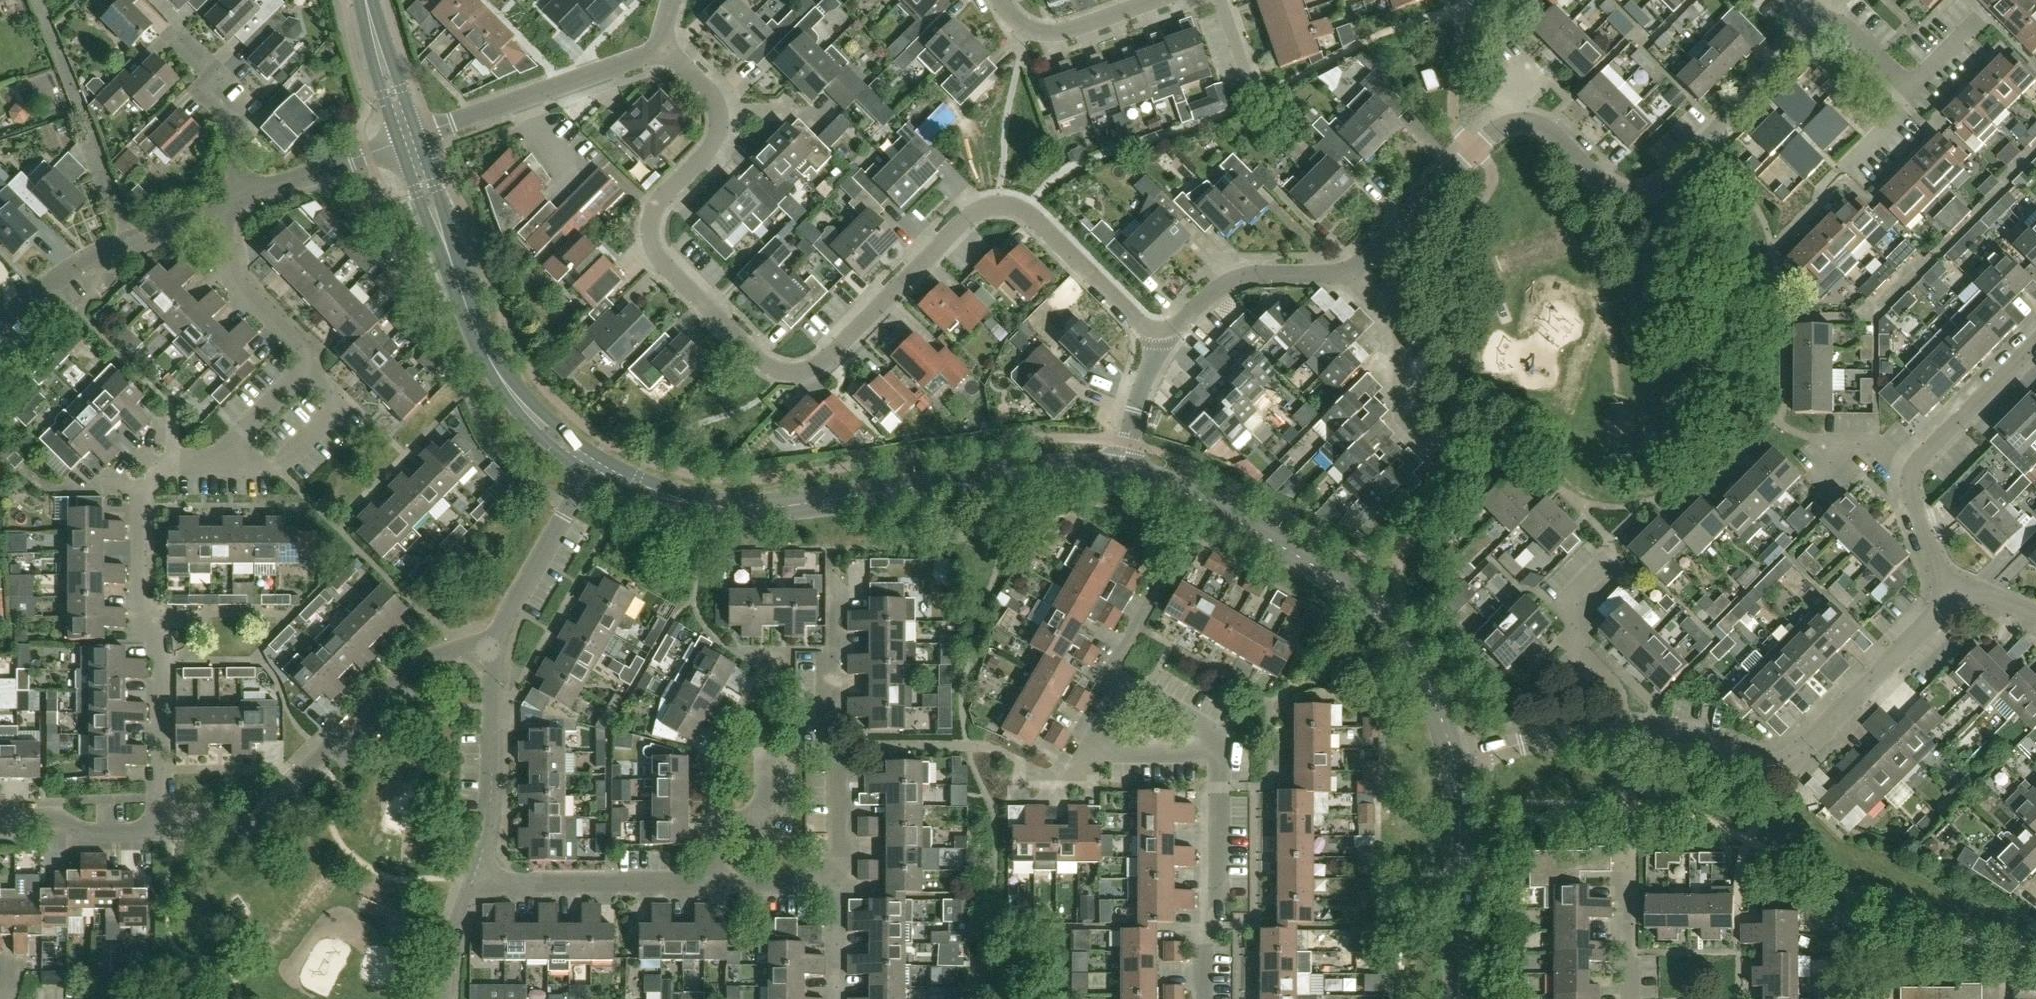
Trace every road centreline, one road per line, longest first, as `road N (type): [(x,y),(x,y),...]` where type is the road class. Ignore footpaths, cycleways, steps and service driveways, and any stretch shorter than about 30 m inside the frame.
road 1 (residential): [(1161,341),(1034,218),(996,204),(976,213),(830,358),(787,375),(765,365),(659,259),(651,238),(661,200),(709,152),(718,125),(713,97),(656,48)]
road 2 (residential): [(1352,277),(1504,125),(1549,129),(1613,192),(1658,189),(1822,22)]
road 3 (tertiary): [(593,464),(665,496),(747,510),(1035,468),(1121,473)]
road 4 (tertiary): [(1121,473),(1201,501),(1275,541),(1371,609),(1412,661),(1456,764)]
road 5 (residential): [(160,831),(159,628),(138,628),(138,506),(154,473),(176,460),(217,461)]
road 6 (unclassified): [(1623,732),(1768,765),(1798,758),(1961,589)]
road 7 (residential): [(491,651),(420,661),(245,830),(160,831)]
road 8 (tertiary): [(409,138),(498,366),(543,424),(593,464)]
road 9 (residential): [(838,883),(834,576)]
road 10 (residential): [(656,48),(409,138)]
road 11 (residential): [(0,325),(79,267),(222,209)]
road 12 (residential): [(718,884),(472,883)]
road 13 (residential): [(1204,998),(1203,945),(1217,902),(1221,758)]
road 14 (residential): [(472,883),(492,802),(491,651)]
road 15 (tertiary): [(1456,764),(1457,998)]
road 16 (unclassified): [(1623,732),(1620,693),(1572,645),(1573,624),(1560,611),(1614,557)]
road 17 (residential): [(1161,341),(1220,288),(1260,274),(1352,277)]
road 18 (residential): [(491,651),(593,464)]
road 19 (residential): [(1352,277),(1400,328),(1401,414),(1434,447)]
road 20 (residential): [(305,373),(307,356),(233,278),(222,209)]
road 21 (residential): [(217,461),(290,456),(339,407),(305,373)]
road 22 (residential): [(1911,480),(2035,346)]
road 23 (residential): [(241,202),(225,90),(180,39)]
road 24 (residential): [(241,202),(409,138)]
road 25 (residential): [(1155,0),(1048,34),(1020,25),(1001,0)]
road 26 (unclassified): [(1456,764),(1535,741),(1623,732)]
road 27 (residential): [(160,831),(87,833),(58,820),(0,818)]
road 28 (residential): [(718,884),(717,824),(761,816),(766,759)]
road 29 (residential): [(1632,998),(1631,850)]
road 30 (tertiary): [(367,0),(409,138)]
road 31 (residential): [(1121,473),(1161,341)]
road 32 (residential): [(1124,693),(1116,667),(1168,576)]
road 33 (residential): [(1221,758),(1221,739),(1146,693),(1124,693)]
road 34 (residential): [(1096,746),(1115,757),(1221,758)]
road 35 (residential): [(217,461),(305,373)]
road 36 (residential): [(1961,589),(1941,573),(1911,480)]
road 37 (residential): [(442,998),(472,883)]

